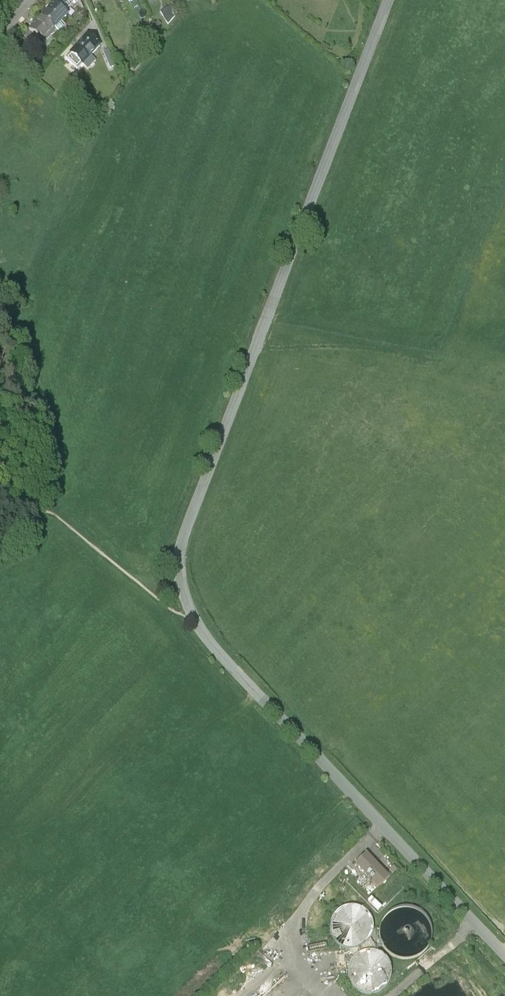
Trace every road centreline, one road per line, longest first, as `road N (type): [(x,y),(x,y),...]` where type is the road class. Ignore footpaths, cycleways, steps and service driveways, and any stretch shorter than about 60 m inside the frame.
road 1 (unclassified): [(504,958),(206,638),(182,585),(189,516),(387,0)]

